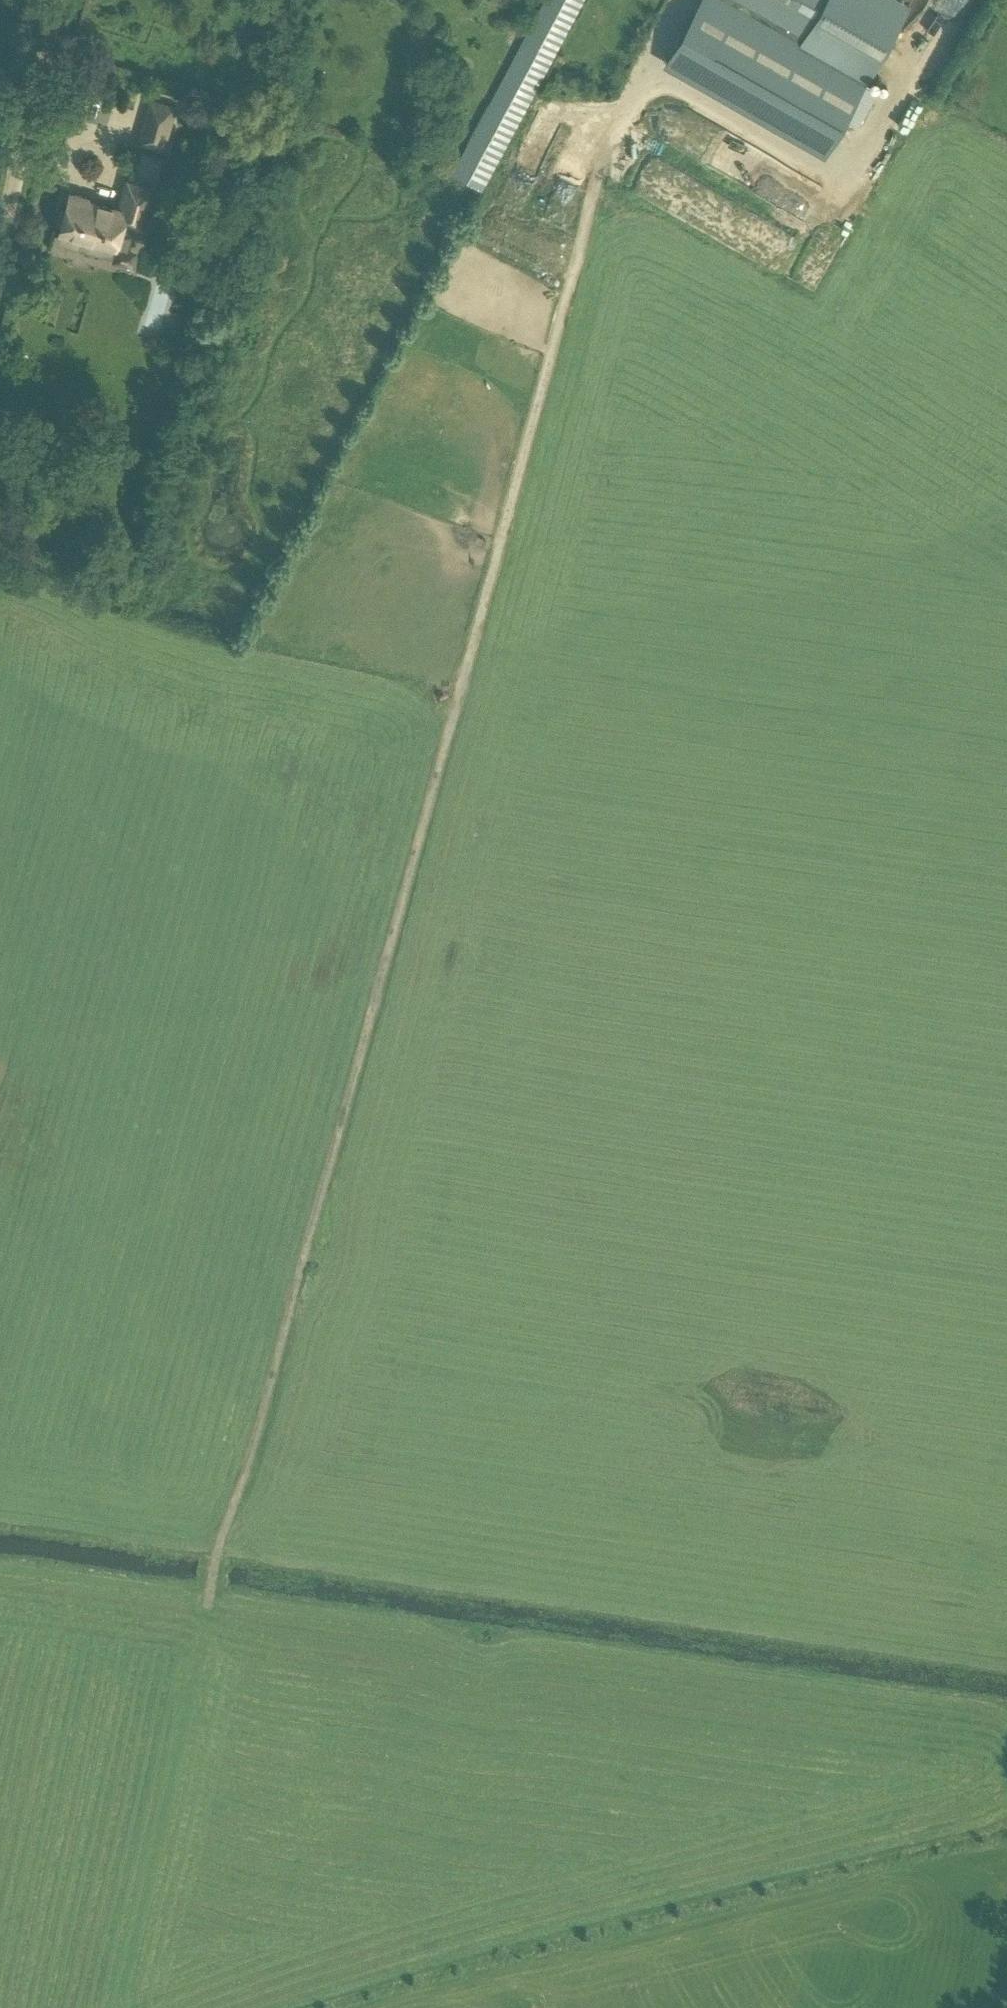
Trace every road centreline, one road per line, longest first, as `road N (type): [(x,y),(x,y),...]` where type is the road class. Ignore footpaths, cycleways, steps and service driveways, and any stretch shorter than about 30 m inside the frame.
road 1 (unclassified): [(0,229),(58,0)]

